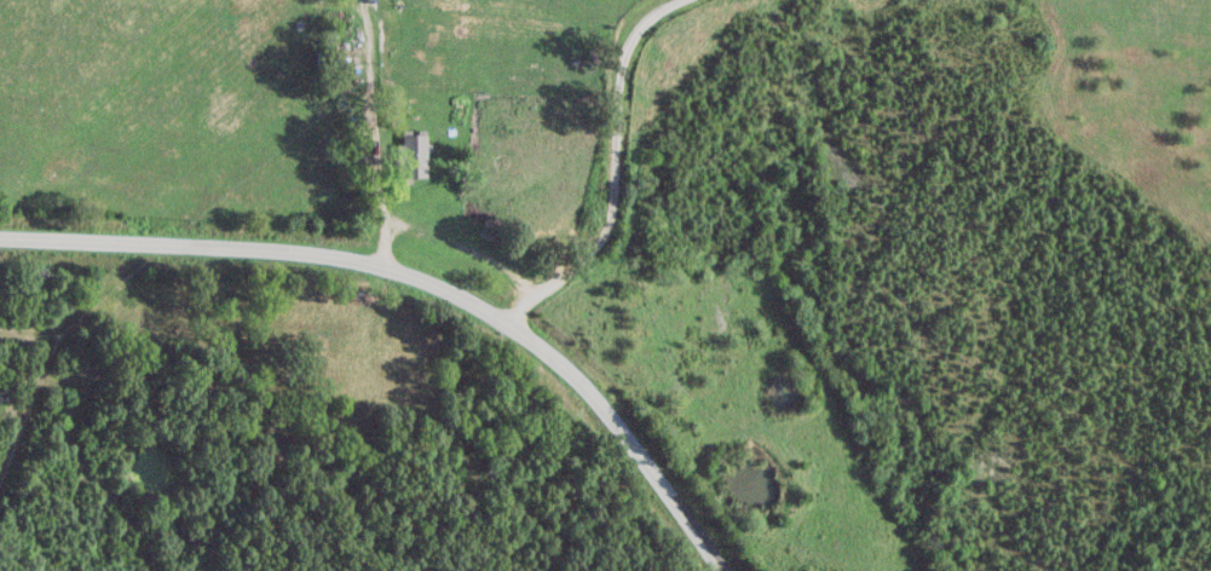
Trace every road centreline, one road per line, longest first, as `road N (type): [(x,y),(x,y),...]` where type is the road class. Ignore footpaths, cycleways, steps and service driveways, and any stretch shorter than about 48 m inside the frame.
road 1 (tertiary): [(660,570),(632,526),(560,359),(506,324),(376,272),(253,255),(0,250)]
road 2 (residential): [(506,324),(604,231),(619,59),(639,24),(677,0)]

